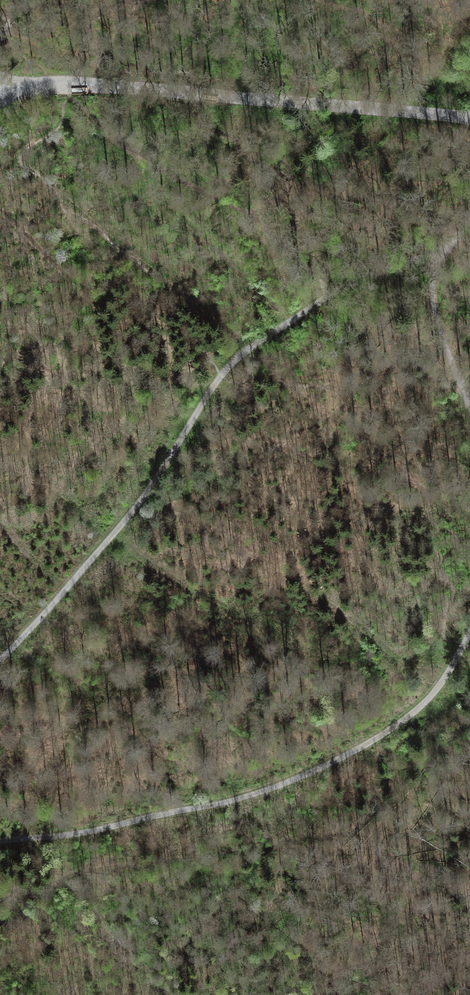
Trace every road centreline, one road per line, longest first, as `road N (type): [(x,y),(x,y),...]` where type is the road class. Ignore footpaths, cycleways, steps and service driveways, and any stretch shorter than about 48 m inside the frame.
road 1 (track): [(445,249),(330,296),(232,362),(148,492),(0,659)]
road 2 (track): [(469,633),(431,697),(409,717),(308,773),(231,801),(84,834),(0,841)]
road 3 (unclassified): [(0,87),(102,85),(469,118)]
road 4 (track): [(465,391),(434,314),(433,288),(445,249),(469,221)]

